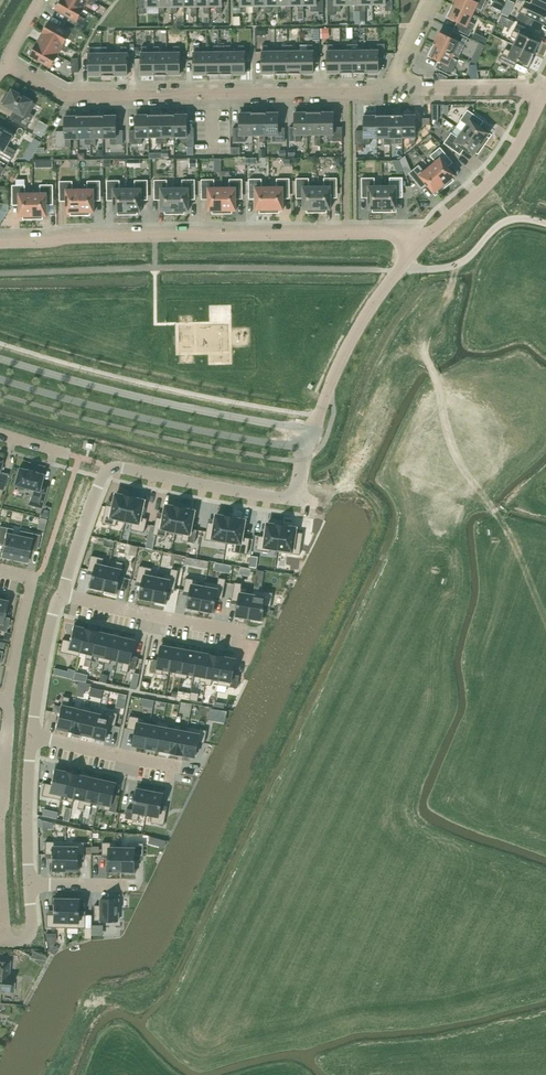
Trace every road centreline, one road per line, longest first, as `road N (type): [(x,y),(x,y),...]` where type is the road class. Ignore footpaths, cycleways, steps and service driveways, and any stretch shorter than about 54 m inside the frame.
road 1 (track): [(545,223),(503,222),(467,259),(437,268),(0,273)]
road 2 (unclassified): [(0,244),(403,233),(419,246)]
road 3 (residential): [(391,88),(63,96),(5,64)]
road 4 (residential): [(295,500),(108,470),(62,594)]
road 5 (tertiary): [(311,429),(131,395),(0,358)]
road 6 (tertiary): [(0,379),(127,414),(305,445)]
road 7 (unclassified): [(311,429),(366,315),(419,246)]
road 8 (unclassified): [(419,246),(498,173),(542,98)]
road 9 (residential): [(62,594),(242,631)]
road 10 (residential): [(9,700),(33,577),(0,570)]
road 11 (residential): [(542,98),(513,90),(391,88)]
road 12 (residential): [(32,735),(29,884)]
road 13 (residential): [(32,735),(177,766)]
road 14 (residential): [(62,594),(47,637),(32,735)]
road 15 (residential): [(7,943),(0,818)]

